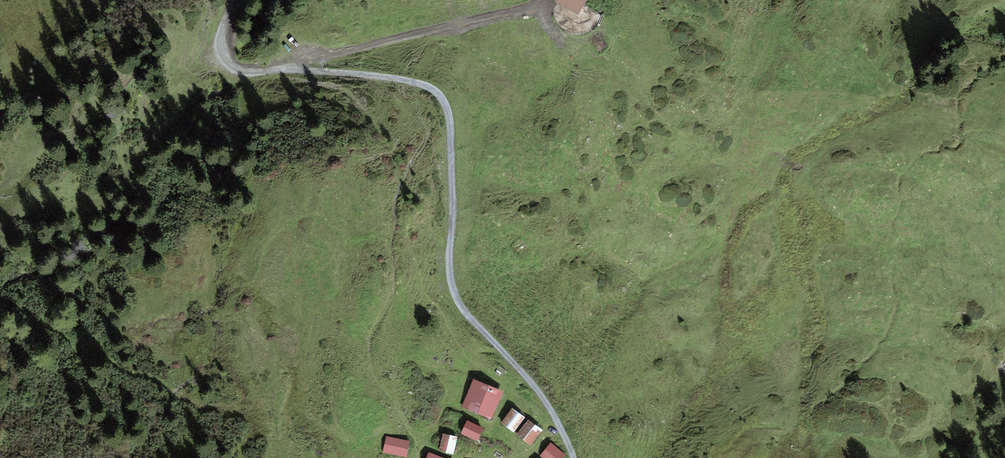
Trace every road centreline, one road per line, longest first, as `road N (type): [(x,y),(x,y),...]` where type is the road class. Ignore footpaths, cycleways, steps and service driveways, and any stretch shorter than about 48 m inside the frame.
road 1 (track): [(565,435),(454,291),(451,129),(442,99),(395,79),(237,70),(221,43),(234,0)]
road 2 (track): [(293,69),(539,0)]

